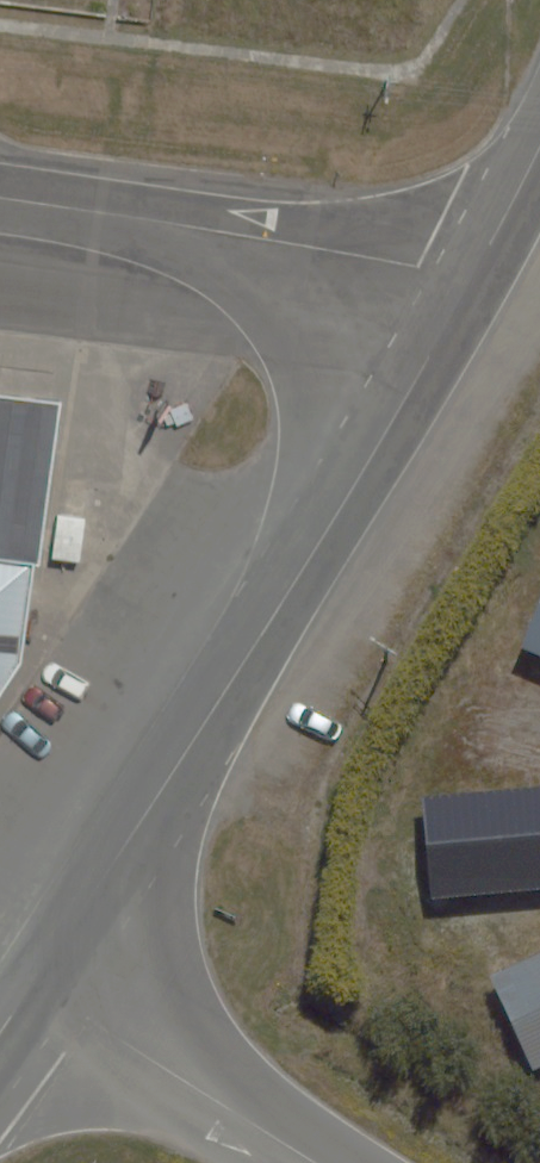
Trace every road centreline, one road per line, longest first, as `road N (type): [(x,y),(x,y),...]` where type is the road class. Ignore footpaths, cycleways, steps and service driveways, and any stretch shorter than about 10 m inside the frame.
road 1 (tertiary): [(464,289),(355,487),(30,981)]
road 2 (residential): [(0,197),(419,266),(464,289)]
road 3 (tertiary): [(30,981),(314,1162)]
road 4 (tertiary): [(539,146),(464,289)]

